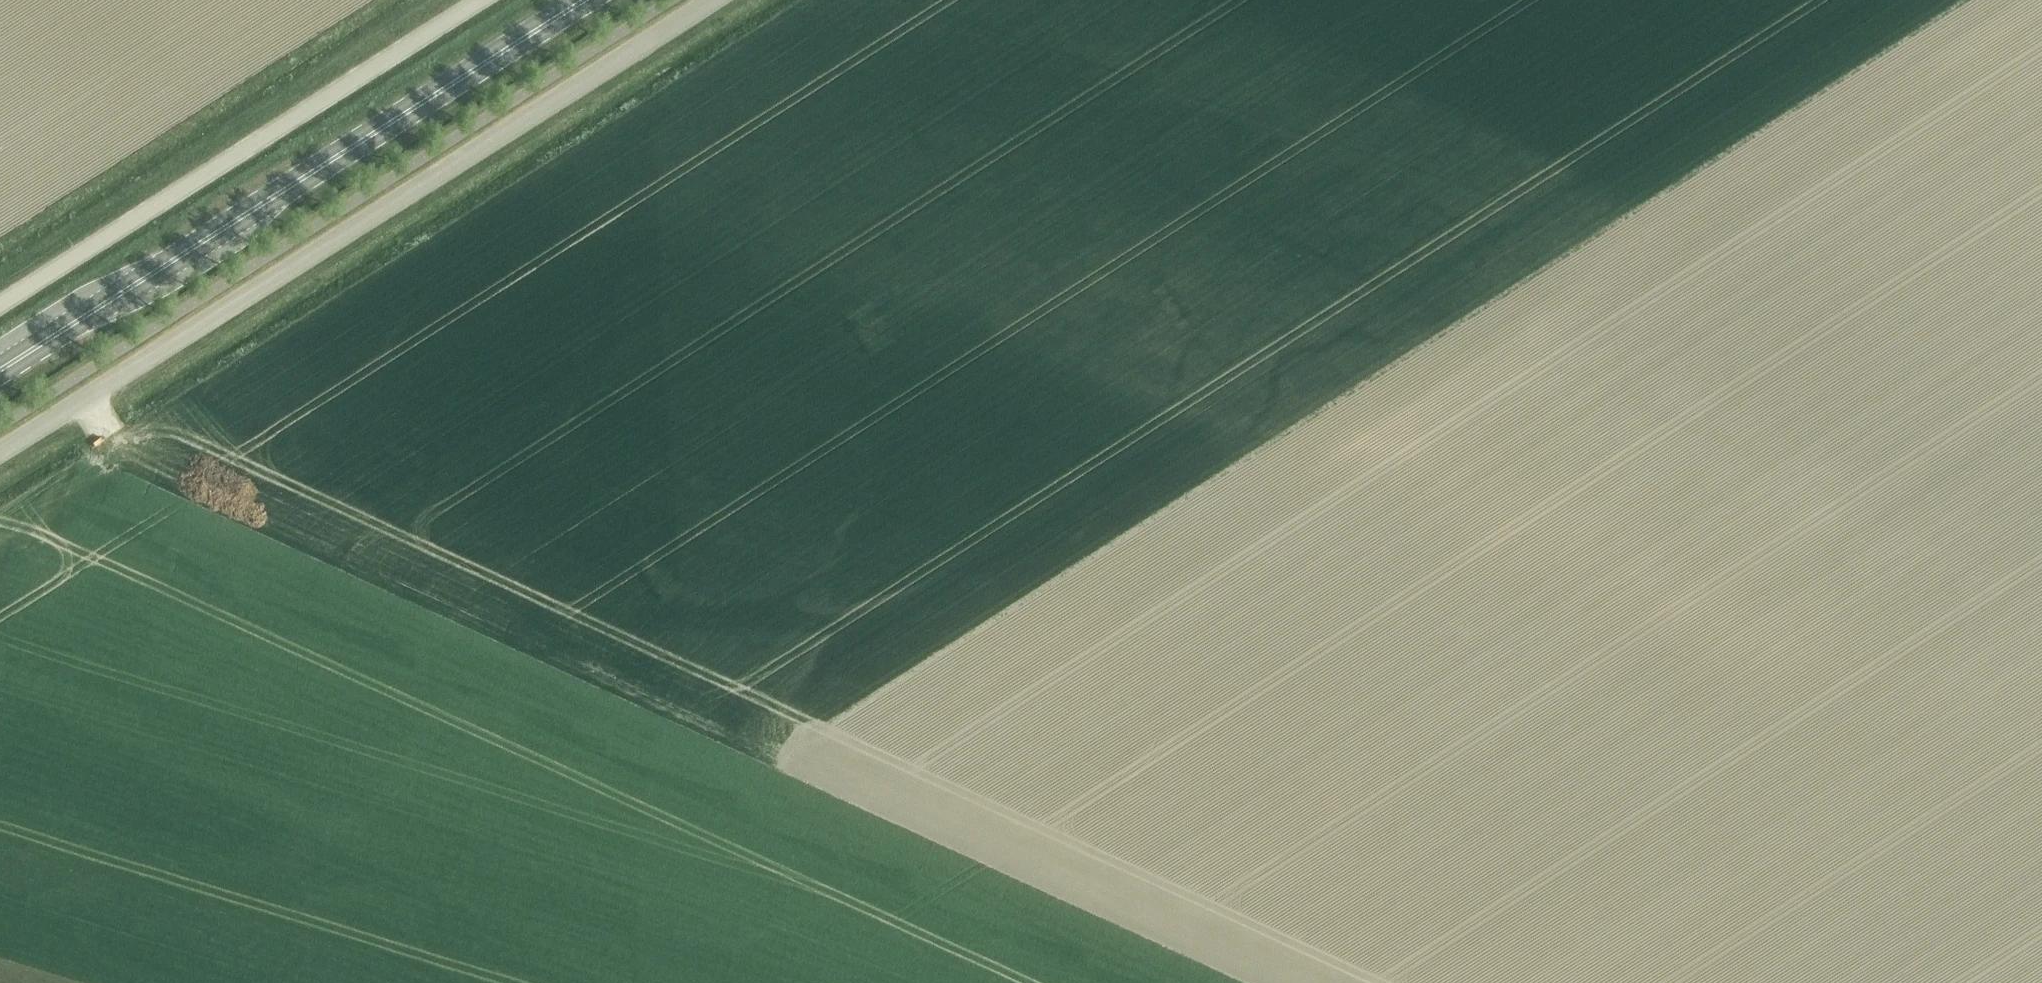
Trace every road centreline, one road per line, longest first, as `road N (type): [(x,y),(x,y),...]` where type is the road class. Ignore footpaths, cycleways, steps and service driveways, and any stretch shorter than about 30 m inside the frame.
road 1 (unclassified): [(0,452),(713,0)]
road 2 (primary): [(0,373),(586,0)]
road 3 (unclassified): [(0,305),(480,0)]

